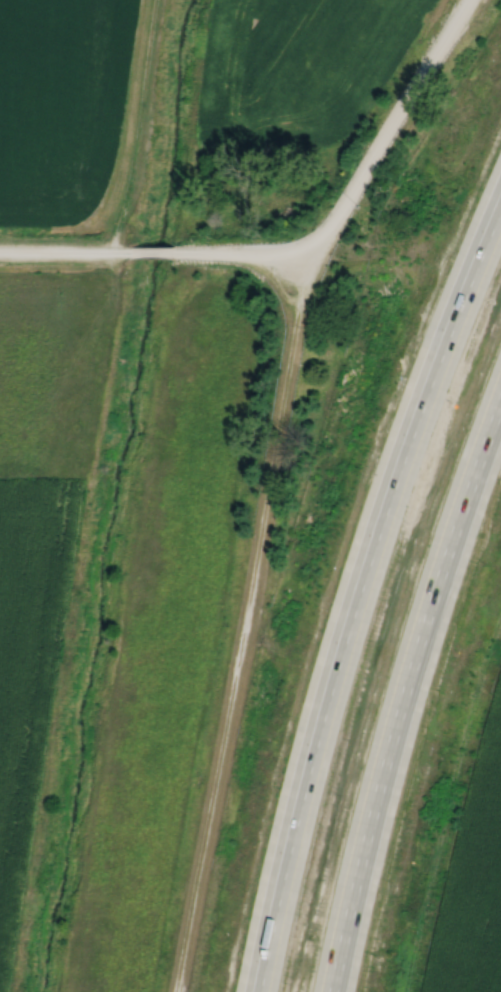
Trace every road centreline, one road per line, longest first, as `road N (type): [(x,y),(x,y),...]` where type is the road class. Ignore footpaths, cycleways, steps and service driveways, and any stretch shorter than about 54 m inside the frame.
road 1 (residential): [(473,0),(319,254),(177,991)]
road 2 (motorway): [(500,229),(362,625),(273,991)]
road 3 (motorway): [(353,991),(395,802),(500,456)]
road 4 (residential): [(177,251),(431,256)]
road 5 (residential): [(0,251),(133,251)]

